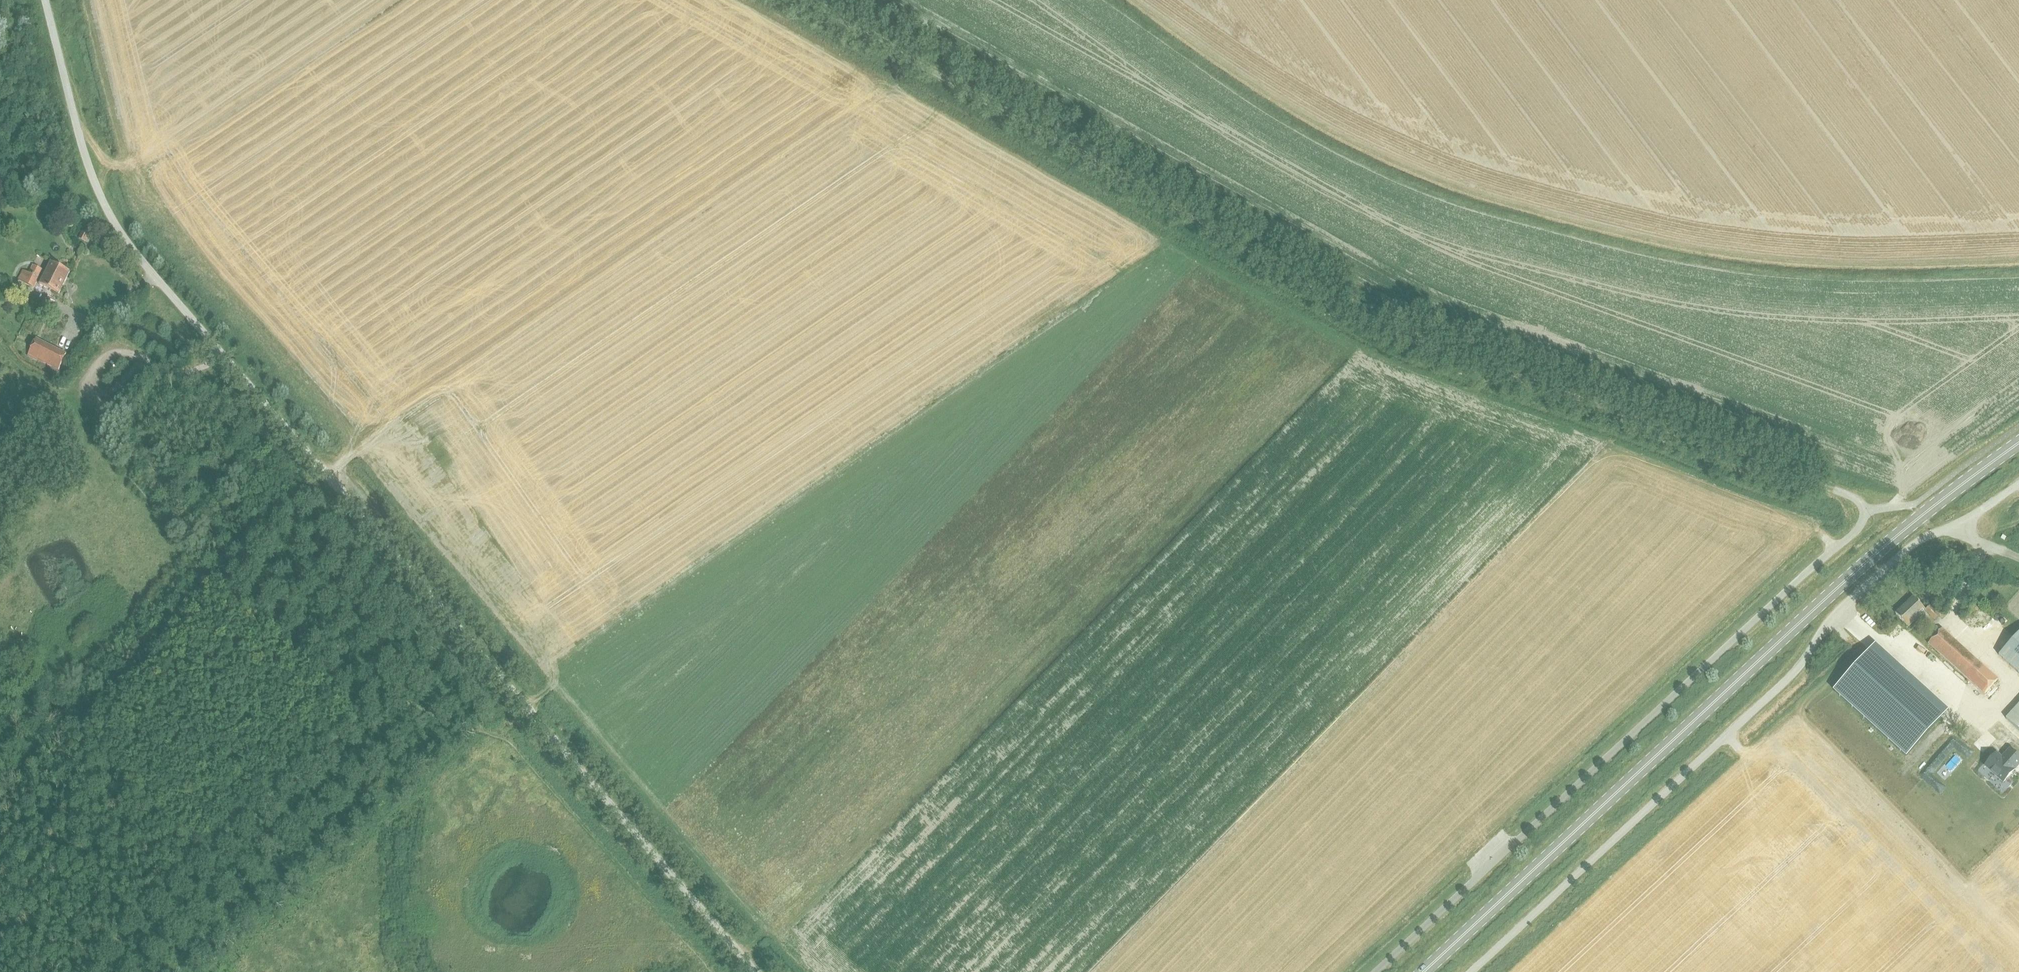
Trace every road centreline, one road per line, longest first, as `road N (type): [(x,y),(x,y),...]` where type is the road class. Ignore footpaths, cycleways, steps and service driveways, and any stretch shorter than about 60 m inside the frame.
road 1 (unclassified): [(755,971),(128,243),(89,166),(45,0)]
road 2 (track): [(1870,514),(1856,500),(1380,326),(795,0)]
road 3 (secondary): [(1427,971),(1860,570),(2018,443)]
road 4 (track): [(1870,514),(1379,971)]
road 5 (unclassified): [(1952,526),(1902,554),(1834,620),(1791,678),(1473,971)]

